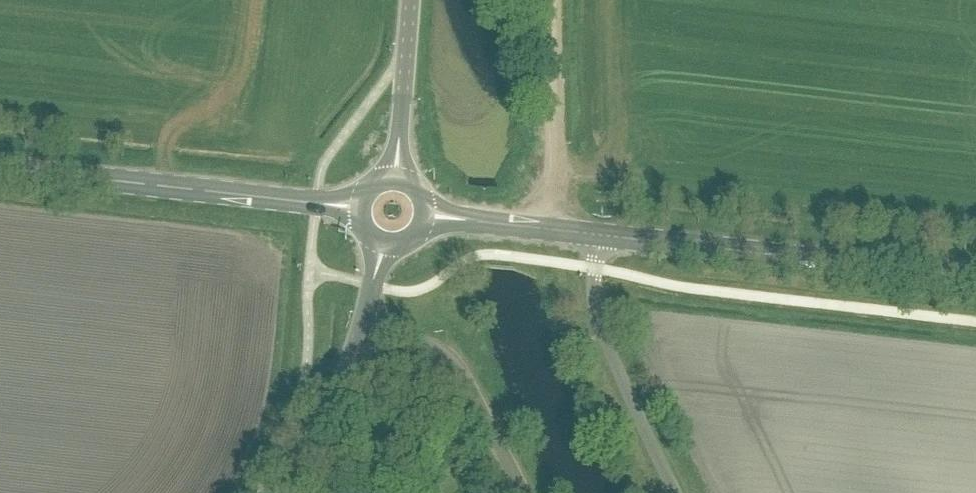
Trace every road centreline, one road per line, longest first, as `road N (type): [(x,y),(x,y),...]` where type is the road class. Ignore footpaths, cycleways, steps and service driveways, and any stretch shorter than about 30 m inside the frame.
road 1 (primary): [(596,237),(975,279)]
road 2 (primary): [(0,169),(316,204)]
road 3 (unclassified): [(674,492),(598,325),(596,237)]
road 4 (unclassified): [(526,492),(453,364),(434,351),(360,332)]
road 5 (track): [(554,233),(557,0)]
road 6 (tertiary): [(395,182),(413,0)]
road 7 (tertiary): [(294,492),(360,332)]
road 8 (primary): [(554,233),(425,215)]

